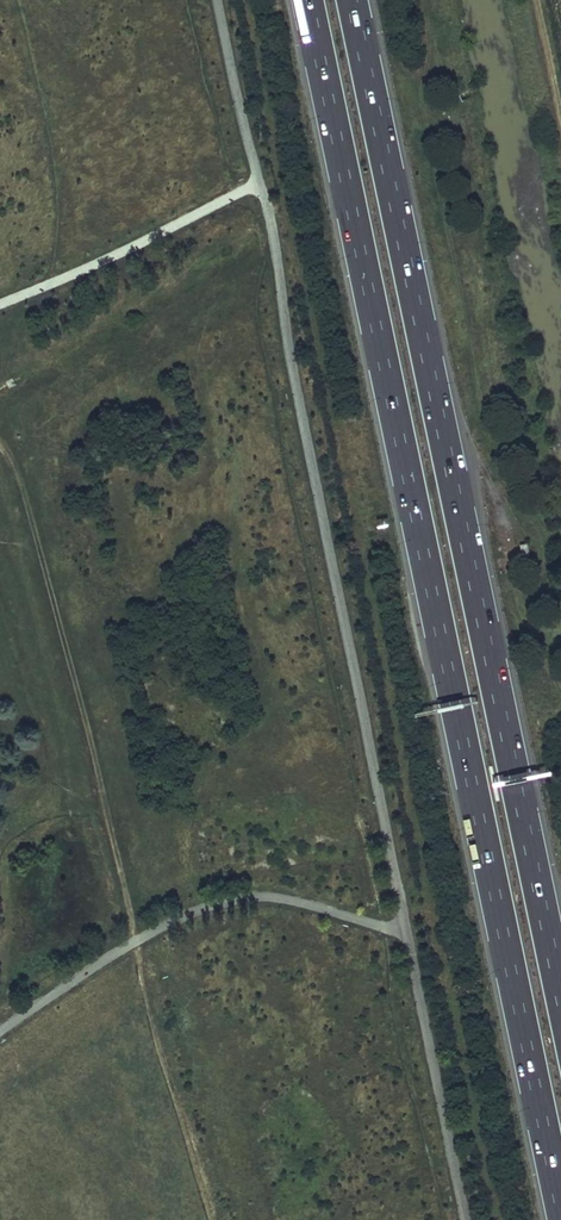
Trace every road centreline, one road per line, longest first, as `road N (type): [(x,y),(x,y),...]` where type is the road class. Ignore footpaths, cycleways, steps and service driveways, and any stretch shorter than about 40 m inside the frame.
road 1 (motorway): [(309,0),(560,1198)]
road 2 (motorway): [(560,996),(352,0)]

